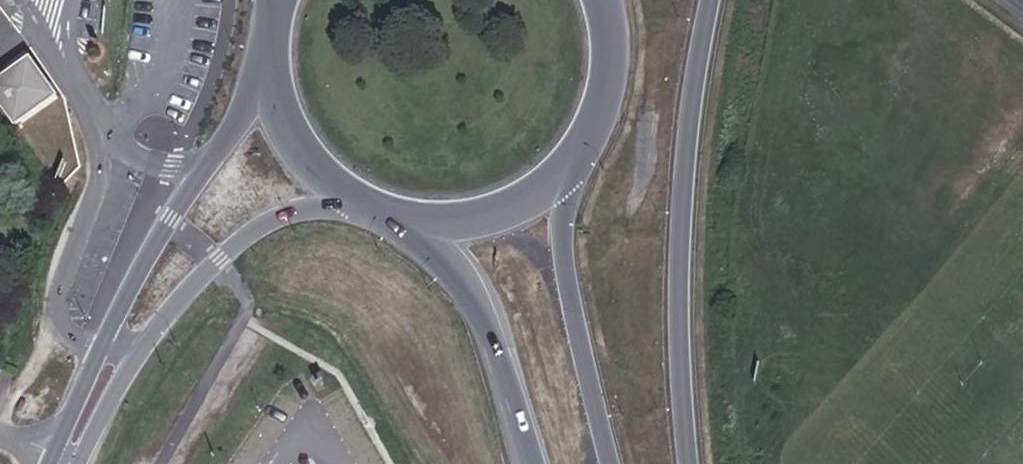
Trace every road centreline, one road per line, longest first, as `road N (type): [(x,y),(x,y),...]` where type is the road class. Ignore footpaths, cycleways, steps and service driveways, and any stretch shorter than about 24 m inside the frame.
road 1 (primary): [(693,463),(683,347),(687,211),(715,0)]
road 2 (secondary): [(269,61),(99,355),(63,463)]
road 3 (secondary): [(63,463),(237,246),(286,217),(347,198)]
road 4 (primary): [(613,463),(568,274),(572,168)]
road 5 (primary): [(411,224),(485,314),(530,463)]
road 6 (primary): [(572,168),(610,95),(615,55),(604,0)]
road 7 (primary): [(411,224),(499,217),(572,168)]
road 8 (primary): [(269,61),(291,139),(347,198)]

